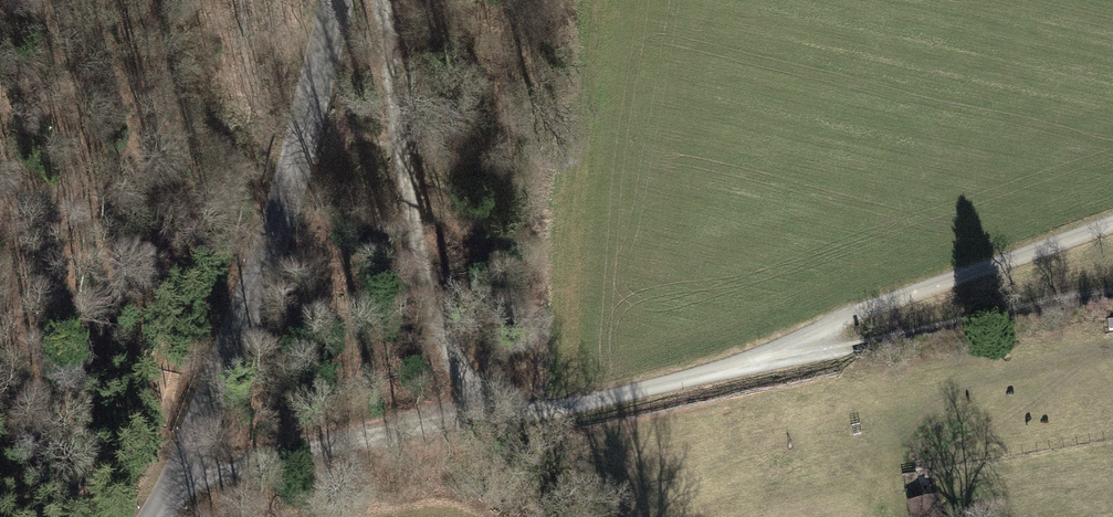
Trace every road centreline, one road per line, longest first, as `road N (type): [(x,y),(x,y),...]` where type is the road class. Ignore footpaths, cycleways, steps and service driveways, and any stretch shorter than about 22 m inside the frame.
road 1 (residential): [(364,0),(440,341),(470,386),(514,411),(550,412),(723,373)]
road 2 (tertiary): [(140,516),(206,409),(280,237),(341,0)]
road 3 (track): [(723,373),(1112,225)]

